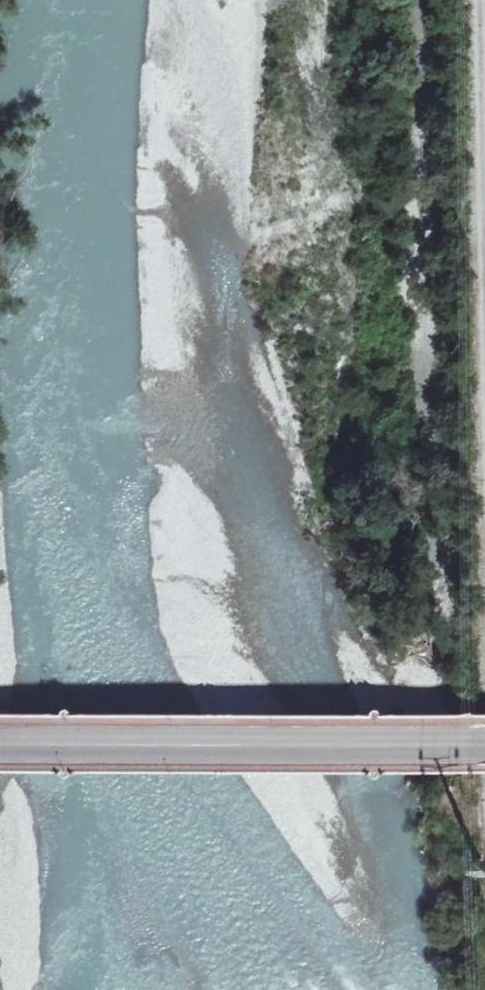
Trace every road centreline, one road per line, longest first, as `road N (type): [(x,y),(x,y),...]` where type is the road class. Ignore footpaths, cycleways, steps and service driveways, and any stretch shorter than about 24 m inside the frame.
road 1 (tertiary): [(0,742),(484,744)]
road 2 (track): [(484,374),(474,0)]

